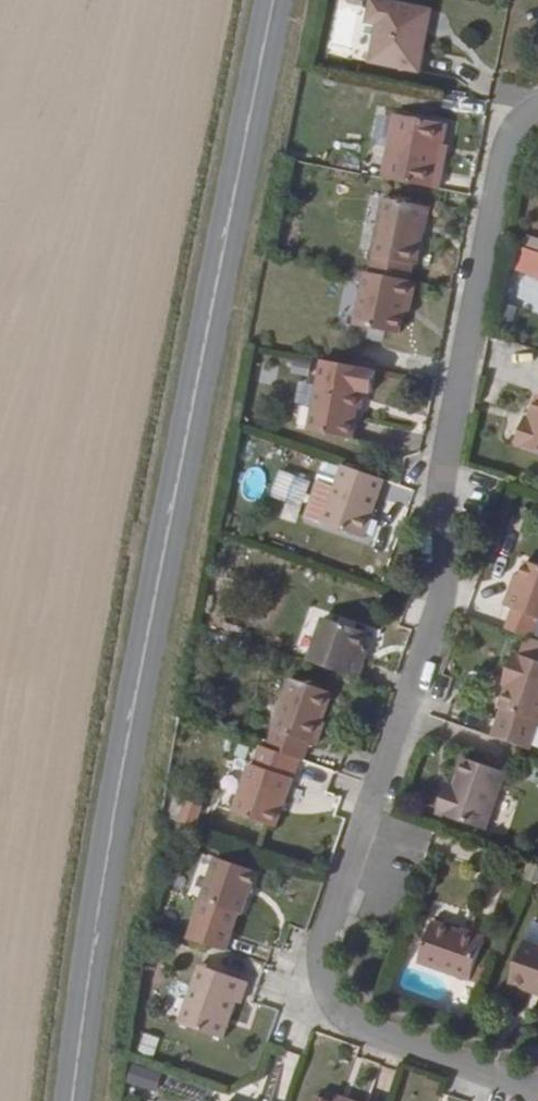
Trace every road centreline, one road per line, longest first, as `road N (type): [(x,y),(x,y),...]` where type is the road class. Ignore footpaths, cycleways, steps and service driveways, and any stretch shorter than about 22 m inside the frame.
road 1 (residential): [(537,108),(514,130),(505,154),(442,482),(446,589),(323,965),(340,1012),(384,1040),(537,1095)]
road 2 (tertiary): [(99,1100),(229,264),(279,0)]

